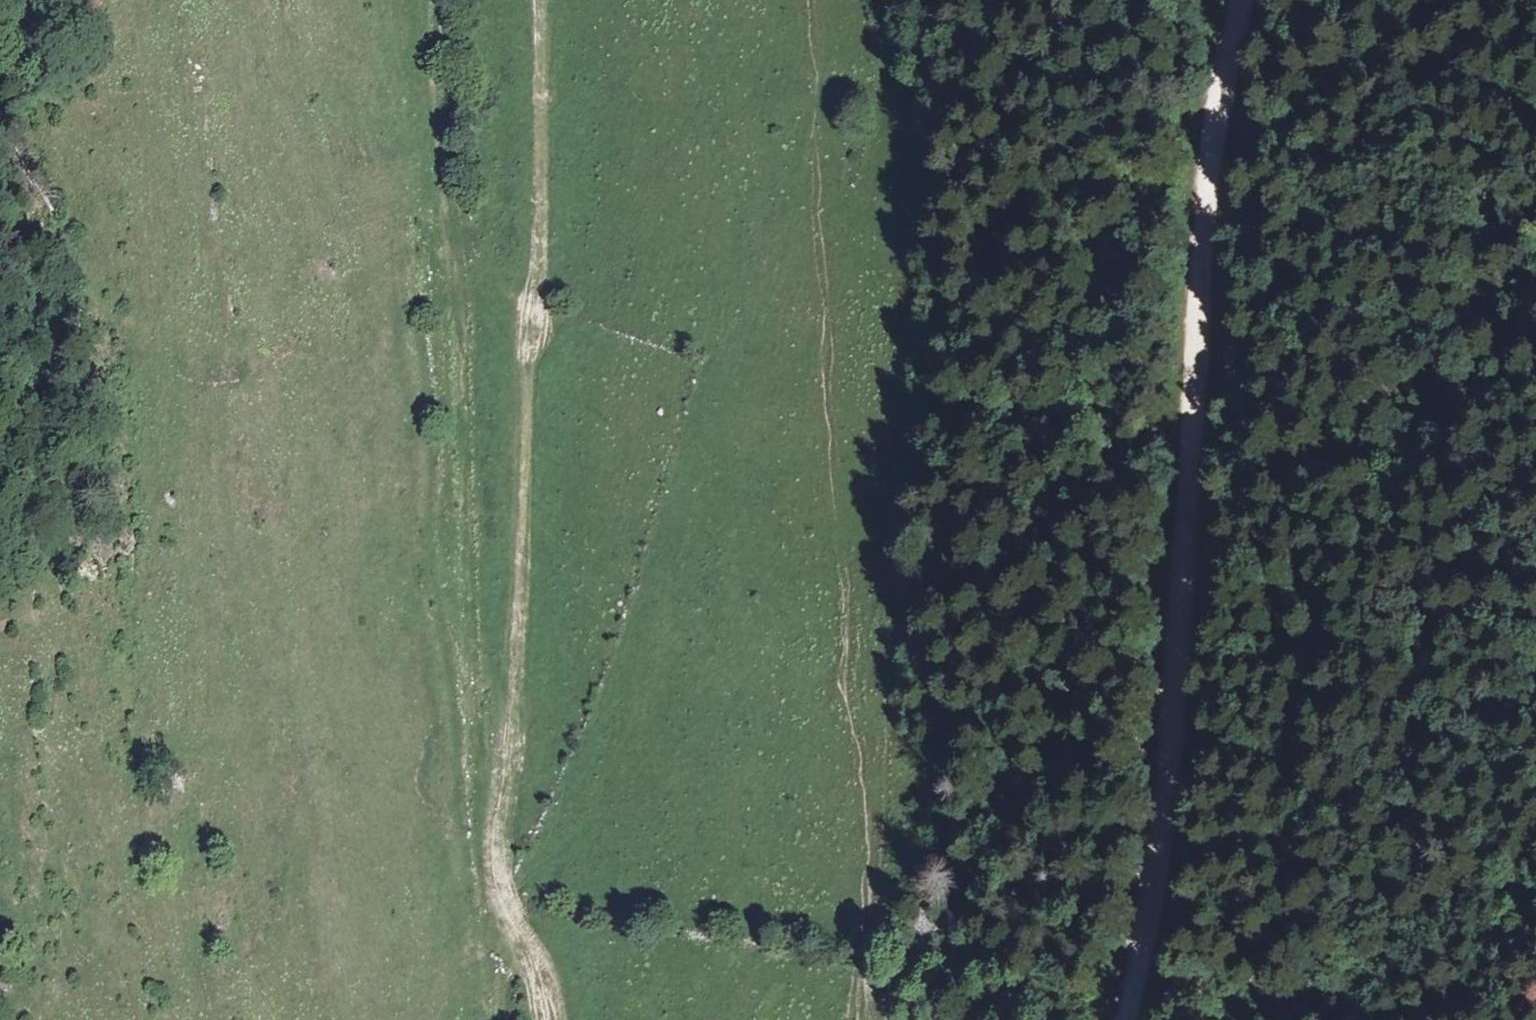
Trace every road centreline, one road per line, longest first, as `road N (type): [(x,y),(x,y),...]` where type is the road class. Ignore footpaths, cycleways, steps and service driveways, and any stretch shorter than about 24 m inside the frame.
road 1 (track): [(539,0),(500,882),(548,1019)]
road 2 (track): [(1243,0),(1211,152),(1200,261),(1196,432),(1163,817),(1125,1019)]

